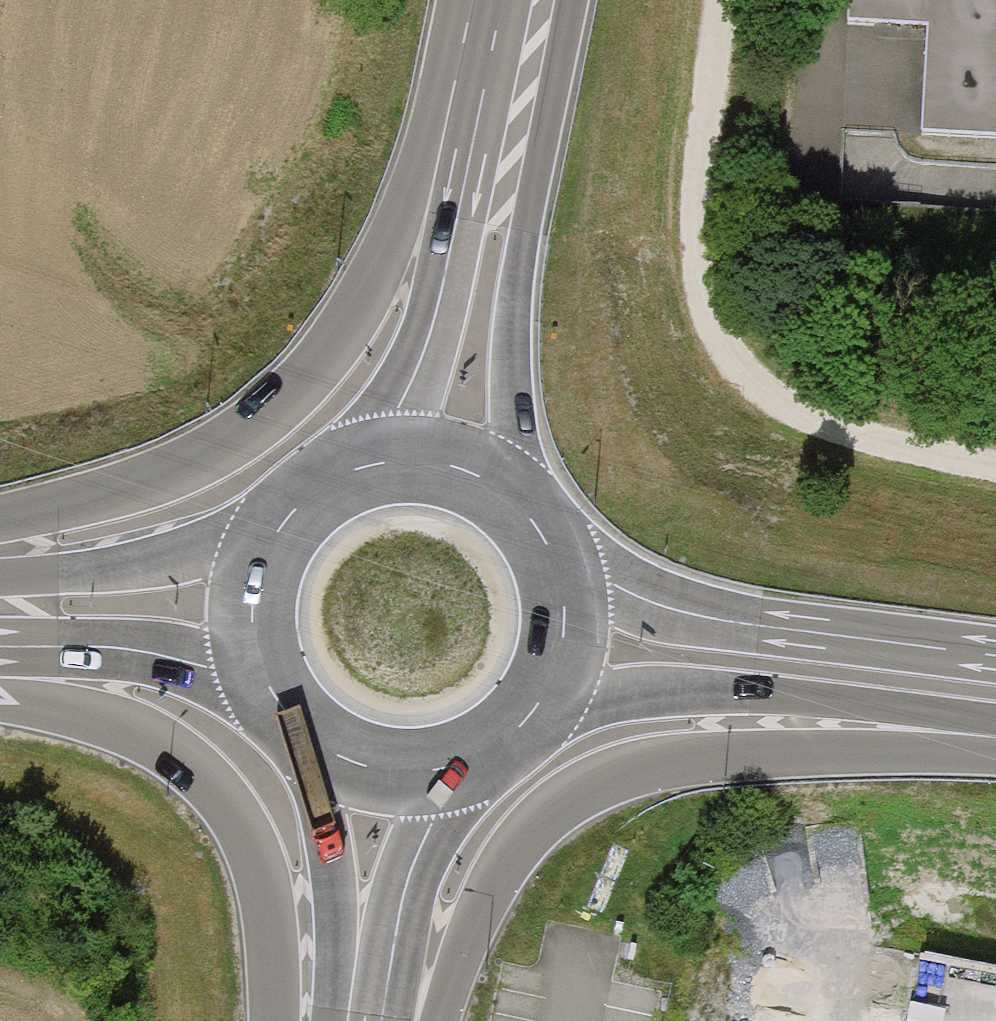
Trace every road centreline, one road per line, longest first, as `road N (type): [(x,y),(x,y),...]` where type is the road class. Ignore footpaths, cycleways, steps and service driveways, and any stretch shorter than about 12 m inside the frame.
road 1 (primary): [(439,1020),(498,870),(539,819),(599,779),(676,761),(995,746)]
road 2 (track): [(995,466),(844,428),(770,397),(719,345),(692,259),(716,0)]
road 3 (motorway): [(461,147),(326,351),(280,405),(195,461),(0,518)]
road 4 (primary): [(509,499),(517,285),(565,0)]
road 5 (motorway): [(35,661),(153,722),(238,814),(264,875),(275,1020)]
road 6 (primary): [(539,704),(770,696),(995,728)]
road 7 (primary): [(995,656),(694,612),(557,570)]
road 8 (primary): [(461,147),(427,330),(380,417),(364,468)]
road 9 (motorway): [(275,533),(91,565),(0,568)]
road 10 (secondary): [(323,752),(329,893),(316,1020)]
road 11 (secondary): [(394,1020),(414,891),(448,769)]
road 12 (motorway): [(35,661),(168,663),(263,680)]
road 13 (primary): [(509,499),(446,466),(364,468)]
road 14 (primary): [(275,533),(252,599),(263,680)]
road 15 (primary): [(487,0),(461,147)]
road 16 (primary): [(539,704),(563,640),(557,570)]
road 17 (primary): [(323,752),(410,775),(448,769)]

